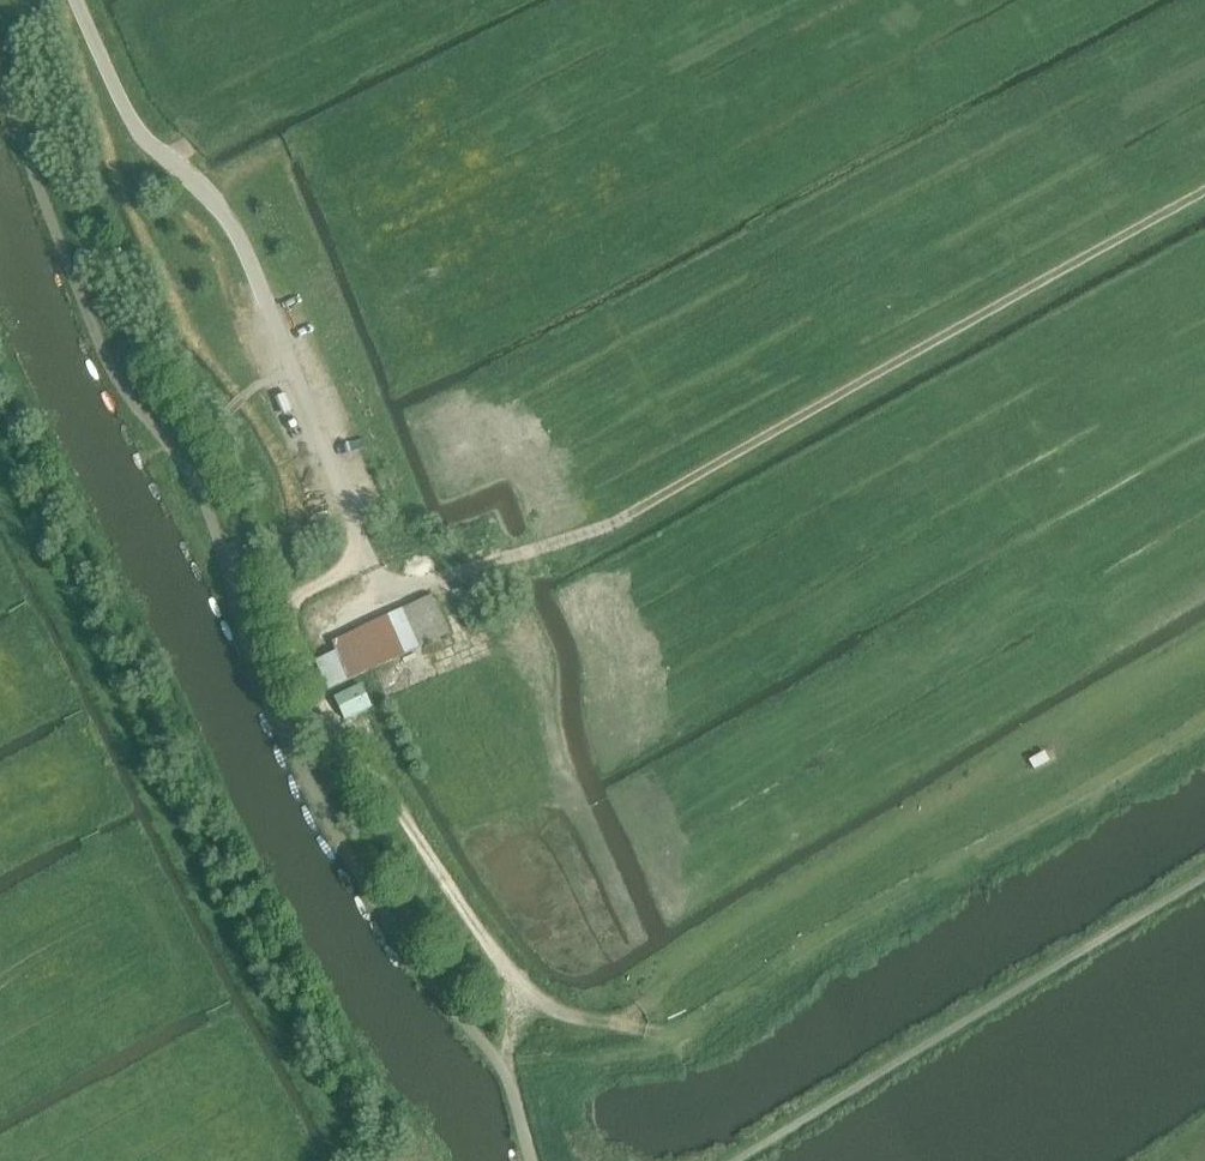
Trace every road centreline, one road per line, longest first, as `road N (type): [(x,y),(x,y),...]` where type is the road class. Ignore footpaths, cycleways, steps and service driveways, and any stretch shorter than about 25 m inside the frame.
road 1 (track): [(383,597),(507,563),(676,496),(1204,197)]
road 2 (unclassified): [(224,215),(139,139),(77,0)]

